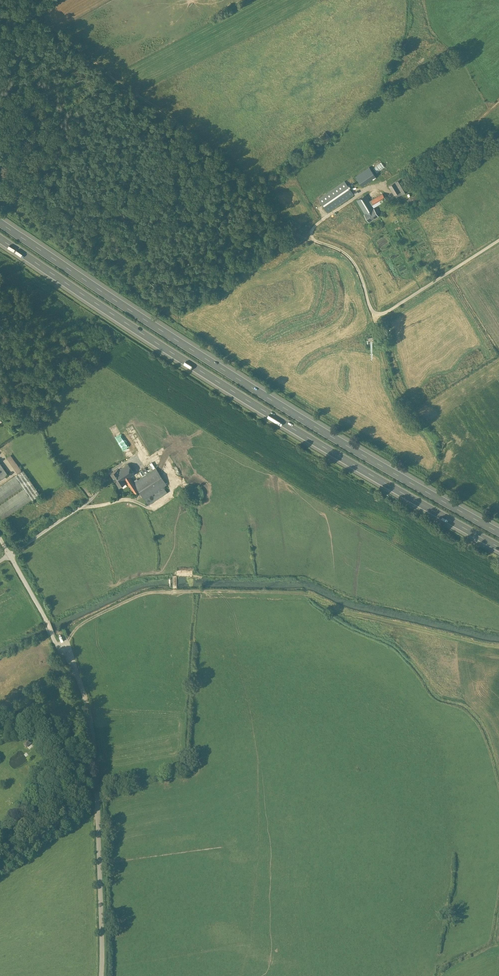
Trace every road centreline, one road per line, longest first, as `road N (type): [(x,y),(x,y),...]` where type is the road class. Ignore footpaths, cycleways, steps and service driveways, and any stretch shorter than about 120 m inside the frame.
road 1 (motorway): [(498,533),(267,399),(0,224)]
road 2 (motorway): [(0,238),(266,412),(498,547)]
road 3 (unclassified): [(102,975),(91,724),(69,658),(9,555)]
road 4 (track): [(314,240),(296,233),(220,155),(61,36),(46,21),(46,0)]
road 5 (track): [(63,650),(78,629),(144,596),(304,595)]
road 6 (track): [(314,240),(313,229),(331,214),(428,158)]
road 7 (unclassified): [(380,320),(498,241)]

